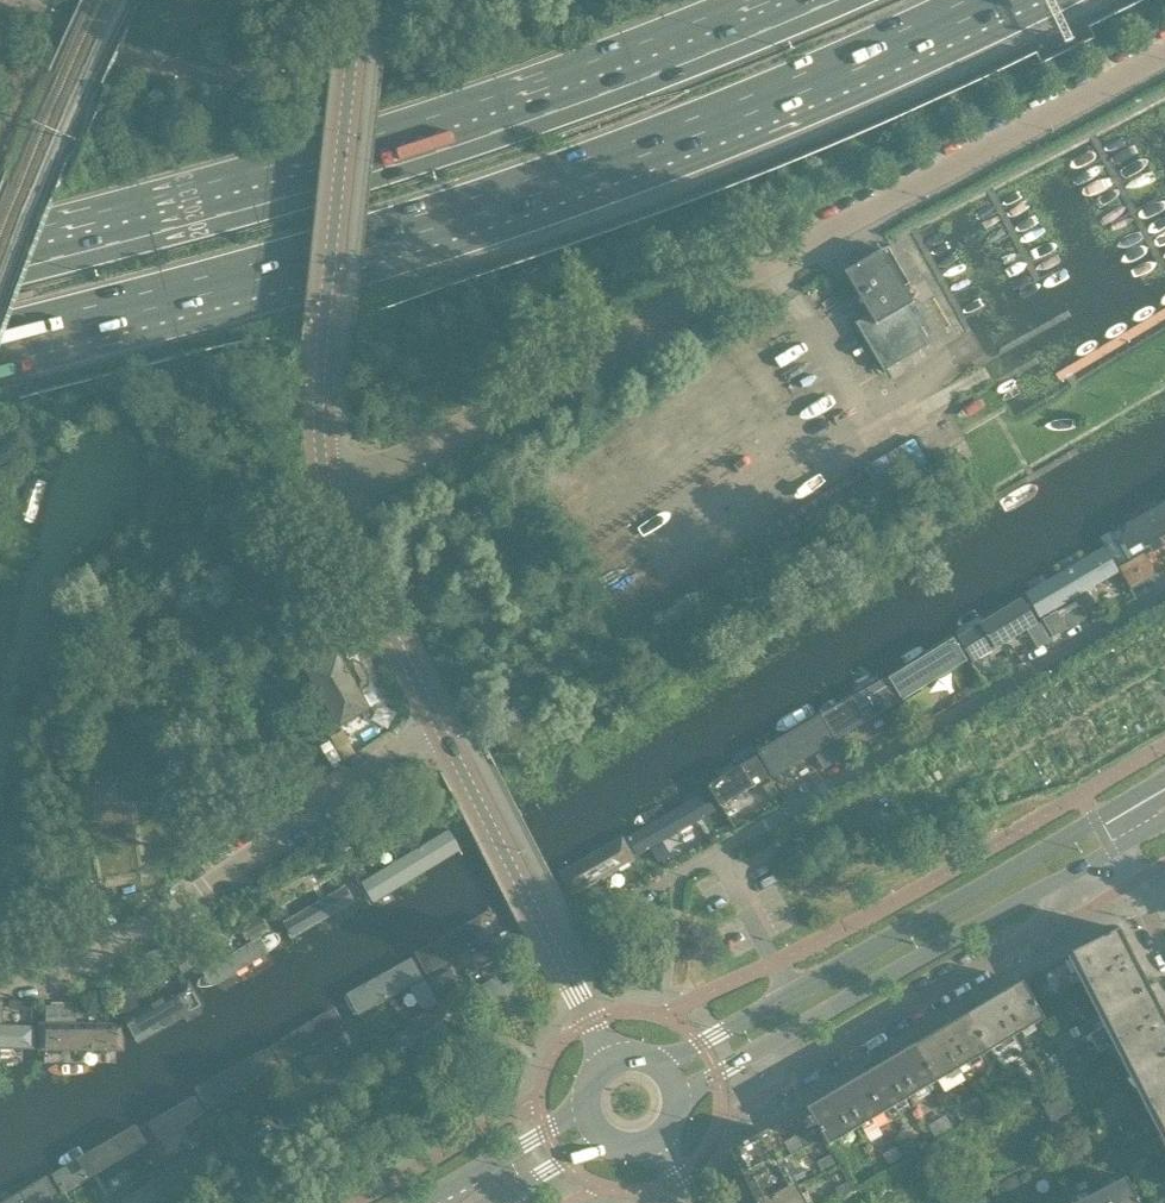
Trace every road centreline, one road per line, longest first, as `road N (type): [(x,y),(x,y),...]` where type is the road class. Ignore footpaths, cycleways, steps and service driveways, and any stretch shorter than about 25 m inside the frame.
road 1 (motorway): [(0,336),(473,205),(753,103),(982,0)]
road 2 (unclassified): [(327,484),(1164,56)]
road 3 (motorway): [(814,0),(445,141),(0,263)]
road 4 (residential): [(716,853),(1164,590)]
road 5 (unclassified): [(436,717),(110,951),(0,979)]
road 6 (unclassified): [(327,484),(321,433),(328,332),(364,0)]
road 7 (residential): [(138,1202),(169,1172),(477,995)]
road 8 (unclassified): [(612,1060),(436,717)]
road 9 (residential): [(756,1052),(799,1071),(1039,929),(1051,885)]
road 10 (secondary): [(1097,819),(791,994)]
road 11 (secondary): [(756,1052),(1051,885)]
road 12 (unclassified): [(436,717),(336,529),(327,484)]
road 13 (secondary): [(585,1103),(424,1202)]
road 14 (secondary): [(791,994),(654,1062)]
road 15 (secondary): [(493,1202),(610,1142)]
road 16 (residential): [(774,962),(716,853)]
road 17 (residential): [(611,913),(716,853)]

